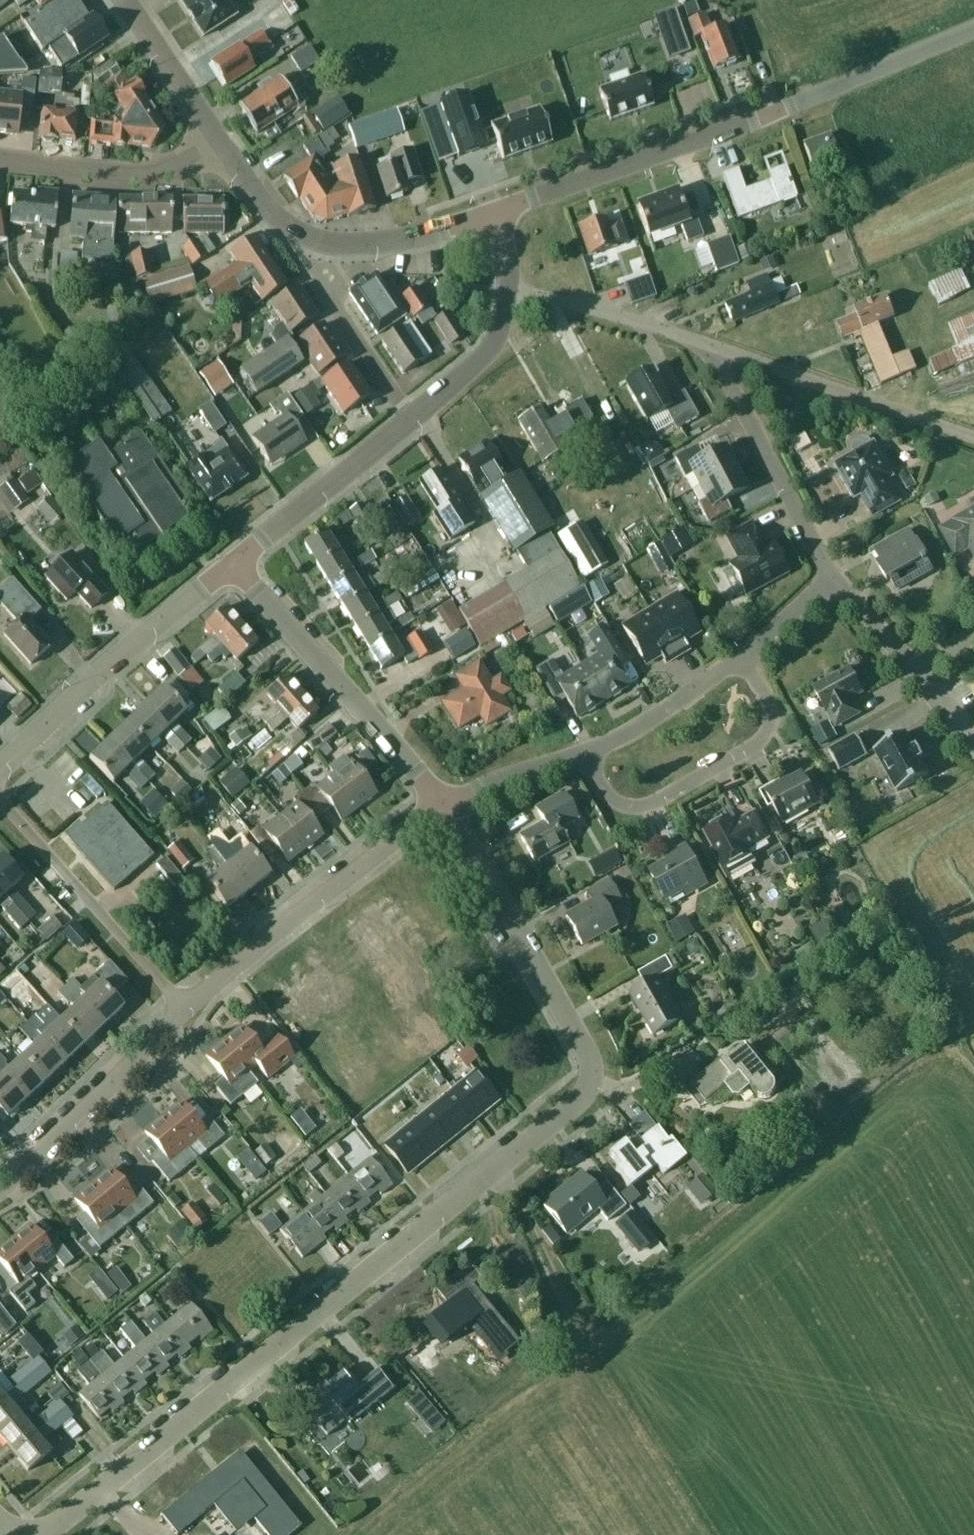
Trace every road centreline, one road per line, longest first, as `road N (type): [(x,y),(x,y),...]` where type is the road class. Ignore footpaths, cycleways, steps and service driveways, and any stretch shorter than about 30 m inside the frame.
road 1 (residential): [(33,1534),(586,1092),(591,1072),(583,1044),(440,808)]
road 2 (unclassified): [(493,212),(772,113),(973,28)]
road 3 (residential): [(185,1006),(440,808)]
road 4 (residential): [(440,808),(418,769),(234,561)]
road 5 (residential): [(589,752),(602,788),(622,804),(651,804),(760,739),(773,720),(770,696),(746,654)]
road 6 (tertiary): [(0,768),(234,561)]
road 7 (residential): [(185,1006),(0,795)]
road 8 (residential): [(837,579),(712,345)]
road 9 (residential): [(0,1178),(185,1006)]
road 10 (tertiary): [(234,561),(412,419)]
road 11 (residential): [(219,142),(155,172),(0,158)]
road 12 (residential): [(412,419),(304,260),(310,237)]
road 13 (unclassified): [(712,345),(510,289)]
road 14 (unclassified): [(893,408),(712,345)]
road 15 (tertiary): [(310,237),(387,244),(493,212)]
road 16 (residential): [(589,752),(746,654)]
road 17 (tertiary): [(219,142),(125,0)]
road 18 (tertiary): [(412,419),(486,355),(510,289)]
road 19 (residential): [(440,808),(489,779),(589,752)]
road 20 (tertiary): [(310,237),(265,204),(219,142)]
road 21 (residential): [(916,671),(837,579)]

